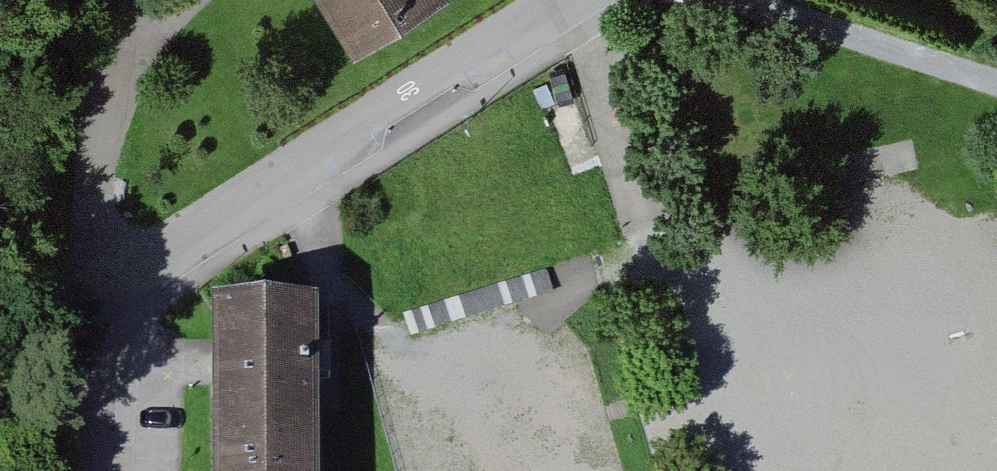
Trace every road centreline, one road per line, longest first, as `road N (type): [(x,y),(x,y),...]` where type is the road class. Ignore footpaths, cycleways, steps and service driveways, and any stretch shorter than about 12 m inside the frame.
road 1 (residential): [(573,0),(206,229)]
road 2 (residential): [(87,470),(105,344),(128,287),(206,229)]
road 3 (residential): [(742,0),(996,86)]

